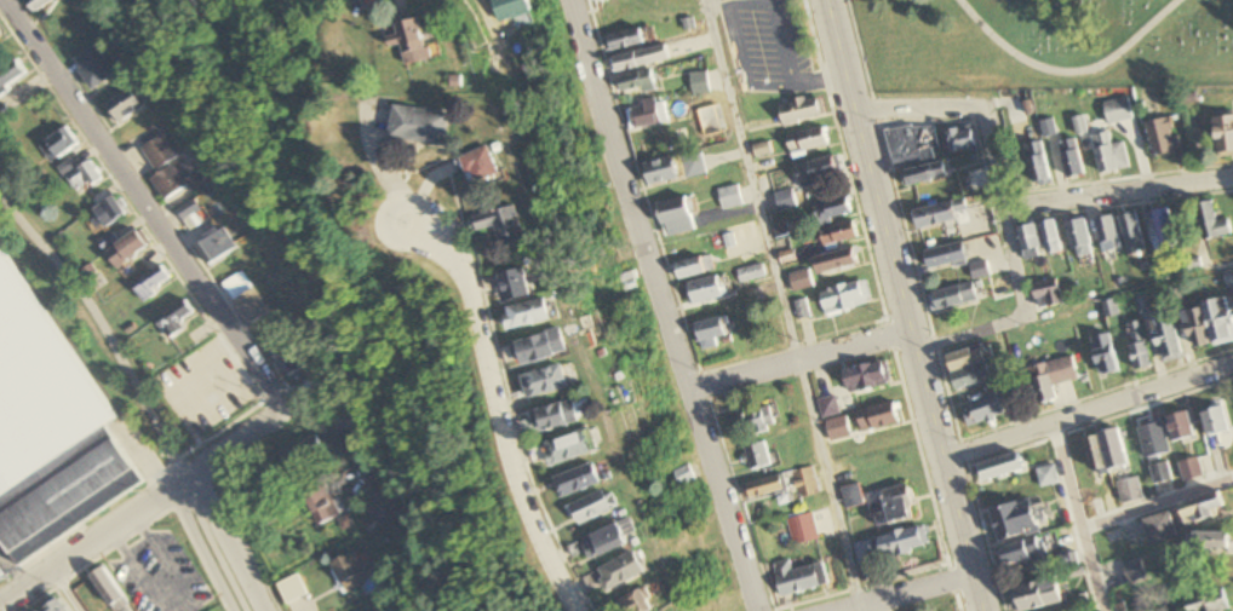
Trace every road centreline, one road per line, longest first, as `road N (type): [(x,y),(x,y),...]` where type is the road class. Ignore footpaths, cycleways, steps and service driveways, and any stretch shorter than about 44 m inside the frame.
road 1 (residential): [(755,610),(573,0)]
road 2 (residential): [(976,610),(823,0)]
road 3 (residential): [(293,400),(5,0)]
road 4 (residential): [(854,111),(964,108),(983,119),(1004,208),(1232,175)]
road 5 (residential): [(581,610),(527,511),(458,265),(401,221)]
road 6 (residential): [(0,603),(293,400)]
road 7 (residential): [(939,459),(1232,364)]
road 8 (residential): [(684,388),(906,329)]
road 9 (residential): [(912,350),(1005,324),(1023,311),(1004,208)]
road 10 (residential): [(266,610),(196,472)]
road 11 (residential): [(831,610),(967,575)]
road 12 (residential): [(174,488),(236,610)]

